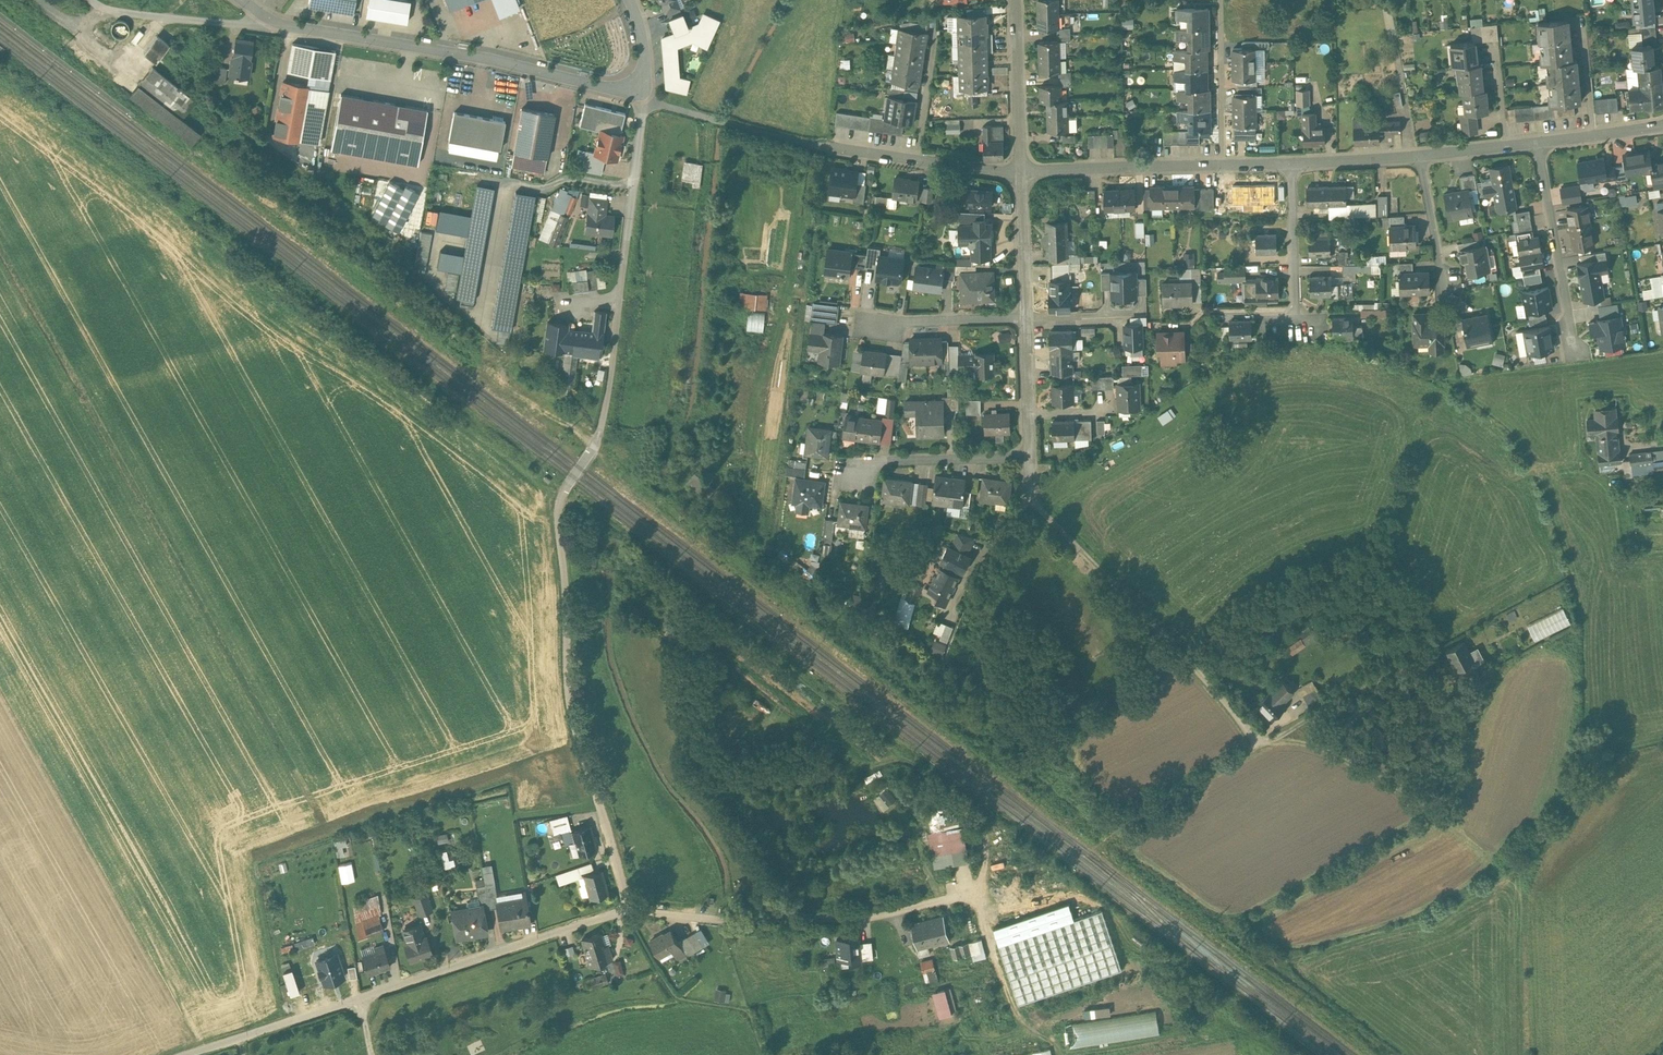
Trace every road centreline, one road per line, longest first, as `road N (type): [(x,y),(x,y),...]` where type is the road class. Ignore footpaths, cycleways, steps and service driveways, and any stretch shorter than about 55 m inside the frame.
road 1 (residential): [(189,1054),(602,916),(623,893),(567,696),(558,511),(601,427),(612,373),(643,110),(639,88)]
road 2 (residential): [(639,88),(660,104),(801,142),(1019,172)]
road 3 (residential): [(1029,456),(1032,497),(1265,742)]
road 4 (residential): [(278,25),(524,66),(621,91),(639,88)]
road 5 (residential): [(1019,172),(1290,162)]
road 6 (residential): [(1537,142),(1574,347)]
road 7 (residential): [(90,0),(110,11),(278,25)]
road 8 (residential): [(1029,456),(852,464)]
road 9 (residential): [(1014,0),(1019,172)]
road 10 (residential): [(1024,317),(875,325)]
road 11 (residential): [(1290,162),(1294,310)]
road 12 (residential): [(1019,172),(1024,317)]
road 13 (residential): [(1420,155),(1444,295)]
road 14 (residential): [(1024,317),(1029,456)]
road 15 (residential): [(1290,162),(1420,155)]
road 16 (residential): [(1537,142),(1662,123)]

